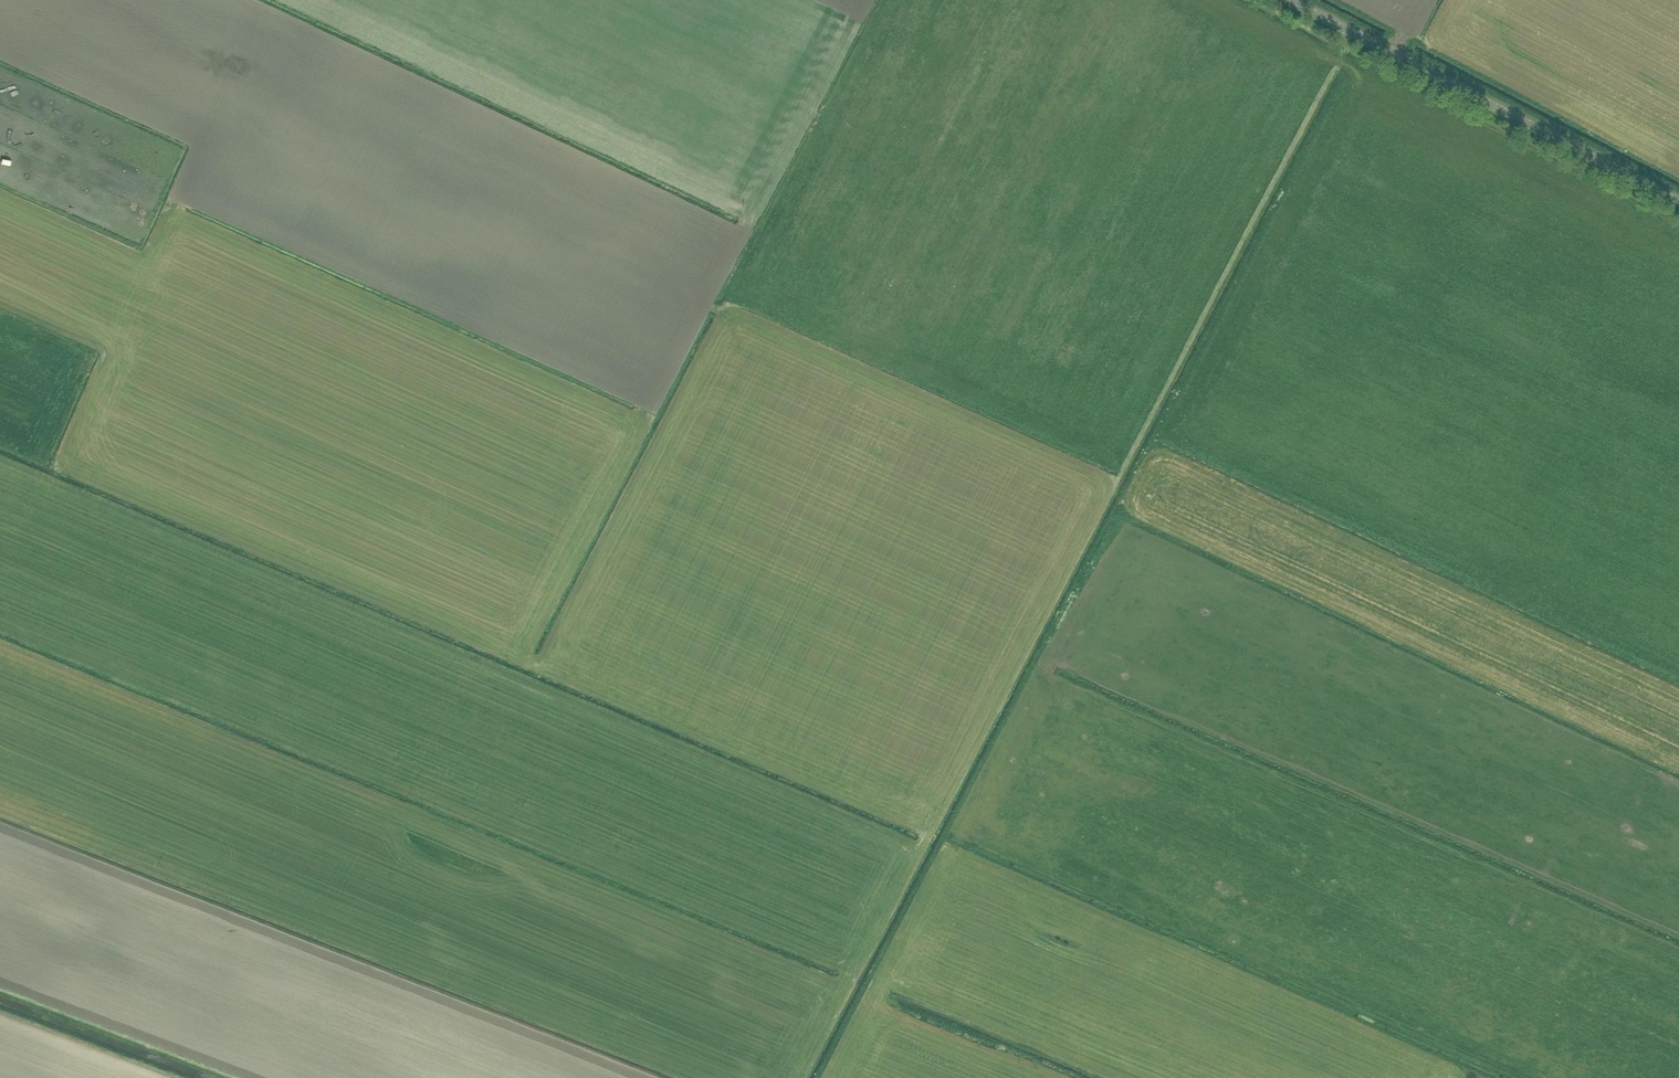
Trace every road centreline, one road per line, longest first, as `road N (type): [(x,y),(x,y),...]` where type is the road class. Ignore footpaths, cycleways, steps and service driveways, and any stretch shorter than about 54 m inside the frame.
road 1 (unclassified): [(1678,206),(1285,0)]

